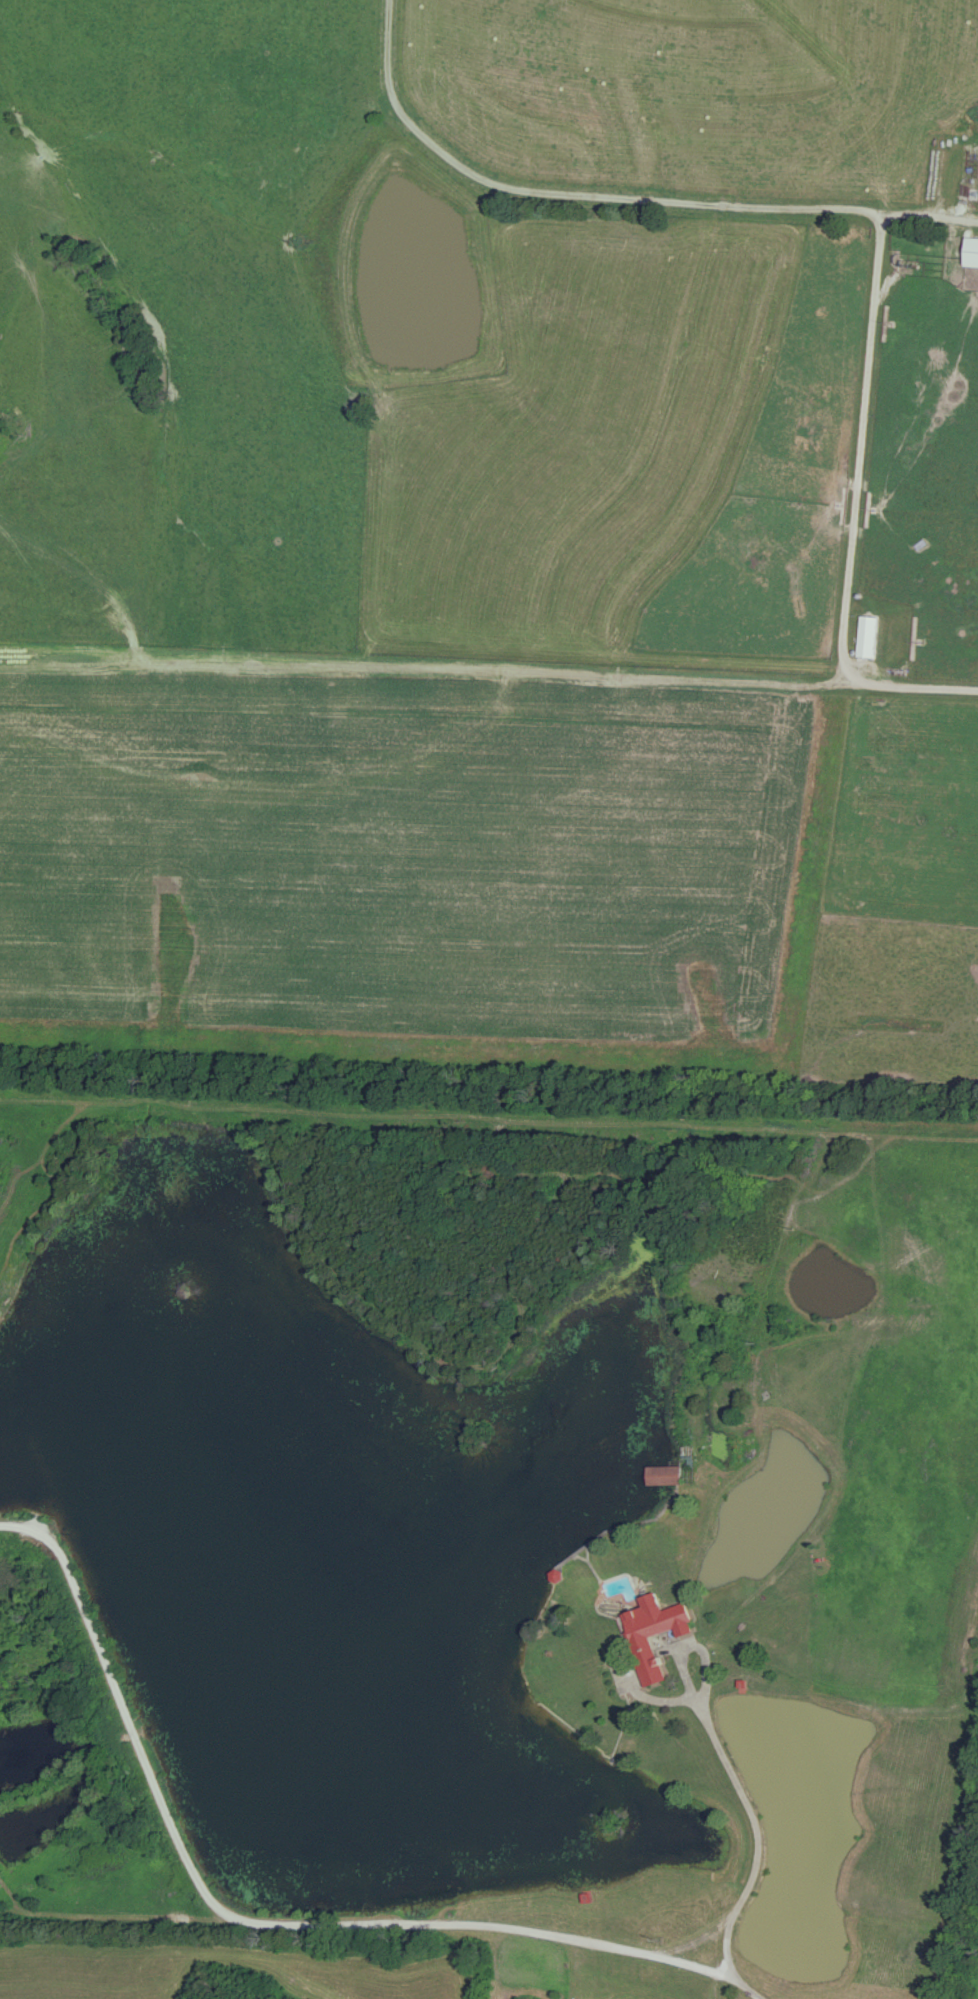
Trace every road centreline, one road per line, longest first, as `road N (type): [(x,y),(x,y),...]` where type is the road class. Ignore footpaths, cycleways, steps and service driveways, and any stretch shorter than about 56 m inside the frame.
road 1 (residential): [(0,1076),(85,1079),(426,1124),(977,1114)]
road 2 (residential): [(760,1998),(731,1962),(734,1928),(760,1873),(763,1831),(679,1653)]

